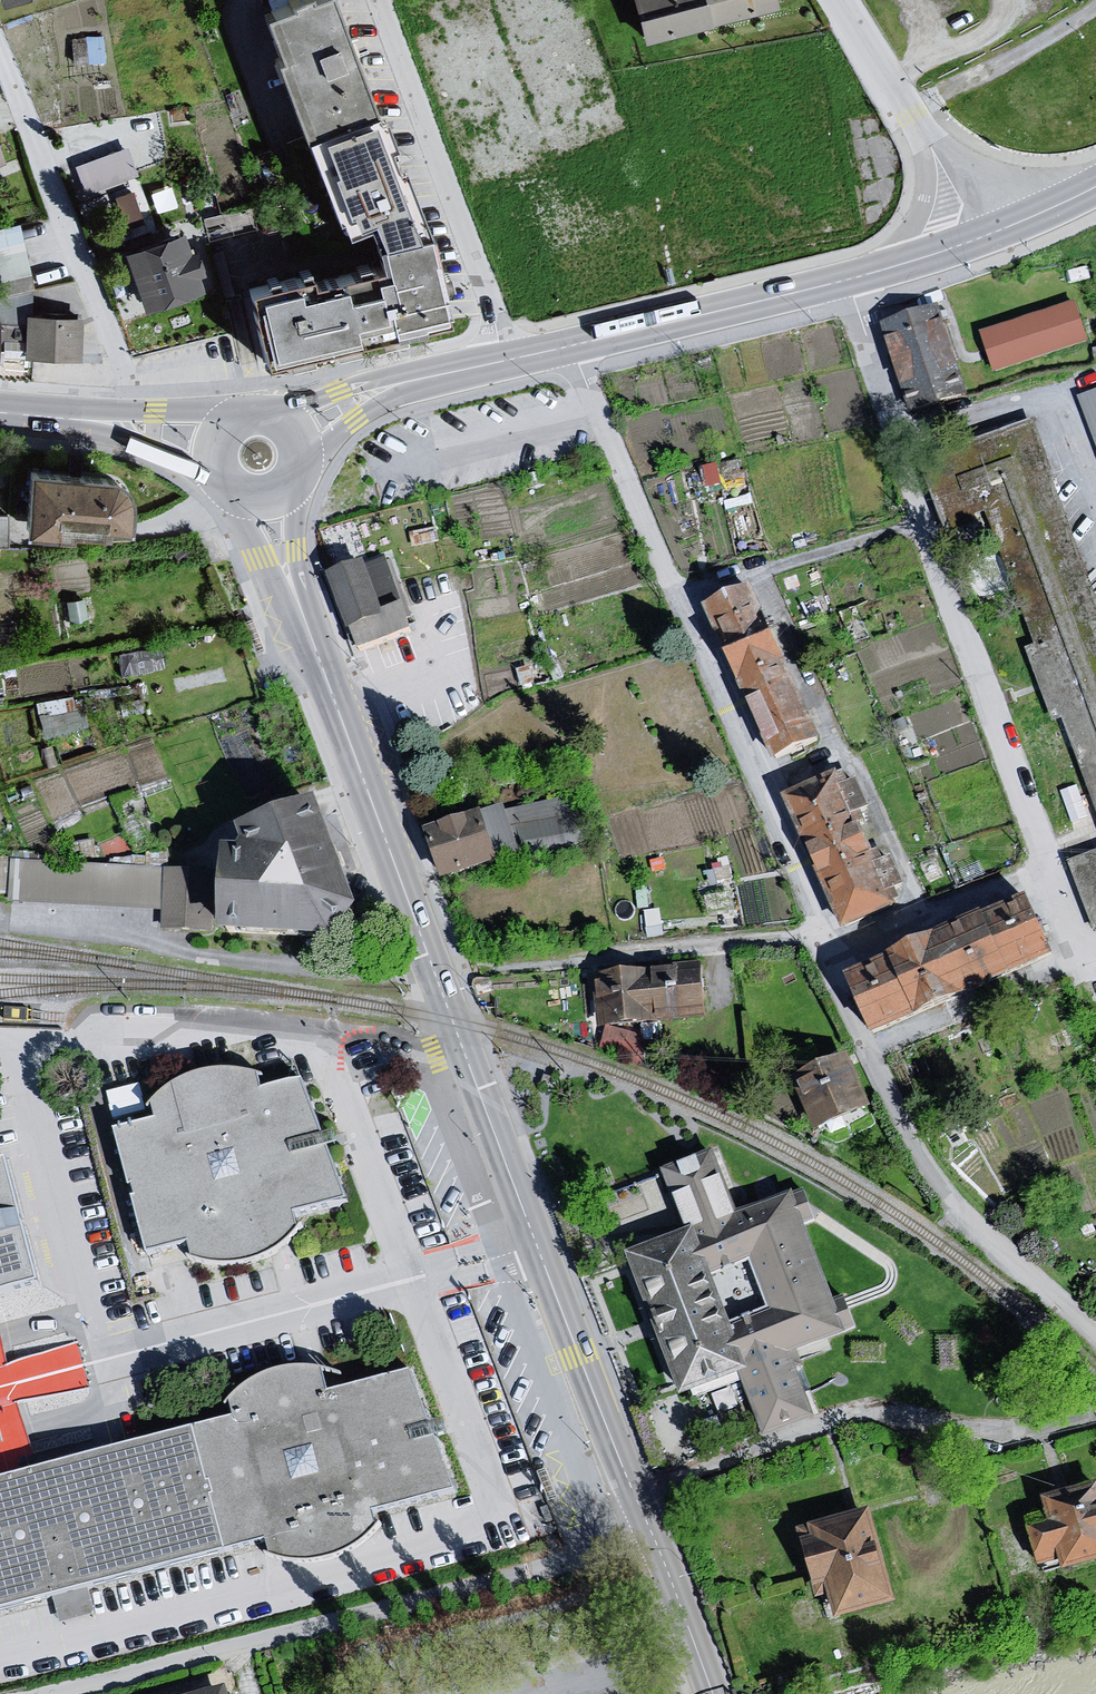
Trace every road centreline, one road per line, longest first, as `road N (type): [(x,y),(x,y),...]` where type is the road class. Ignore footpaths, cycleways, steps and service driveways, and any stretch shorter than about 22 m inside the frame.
road 1 (residential): [(1095,1346),(956,1219),(914,1161),(572,346)]
road 2 (tertiary): [(304,617),(652,1535)]
road 3 (unclassified): [(652,1535),(63,1693)]
road 4 (primary): [(973,240),(848,280),(572,346)]
road 5 (residential): [(379,0),(505,360)]
road 6 (residential): [(0,63),(129,413)]
road 7 (residential): [(973,240),(932,150),(836,0)]
road 8 (tertiary): [(712,1693),(652,1535)]
road 9 (primary): [(438,375),(354,387),(280,411)]
road 10 (primary): [(308,463),(378,403),(438,375)]
road 11 (primary): [(78,420),(218,484)]
road 12 (tertiary): [(225,492),(304,617)]
road 13 (tertiary): [(304,617),(296,530),(301,481)]
road 14 (primary): [(1095,187),(973,240)]

